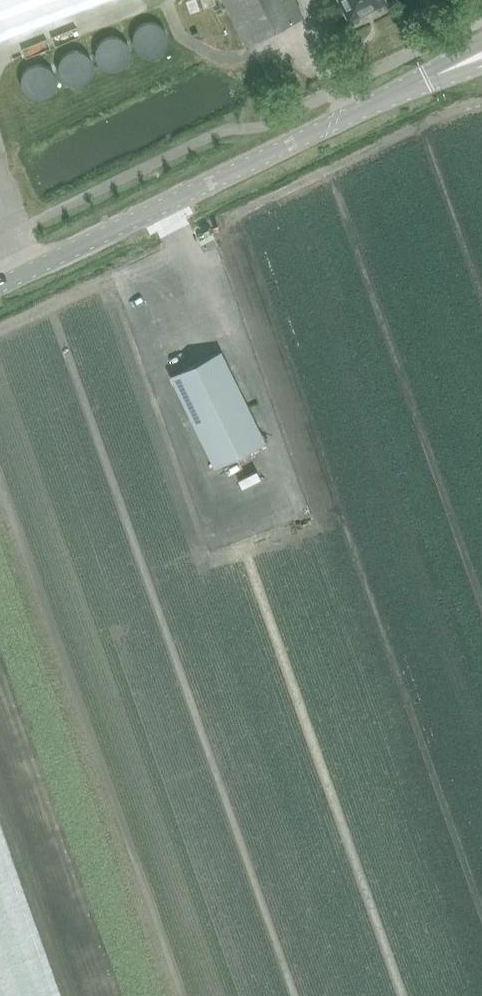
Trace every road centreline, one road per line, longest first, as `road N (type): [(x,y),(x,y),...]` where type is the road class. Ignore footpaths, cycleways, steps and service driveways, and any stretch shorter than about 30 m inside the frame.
road 1 (unclassified): [(0,289),(481,53)]

